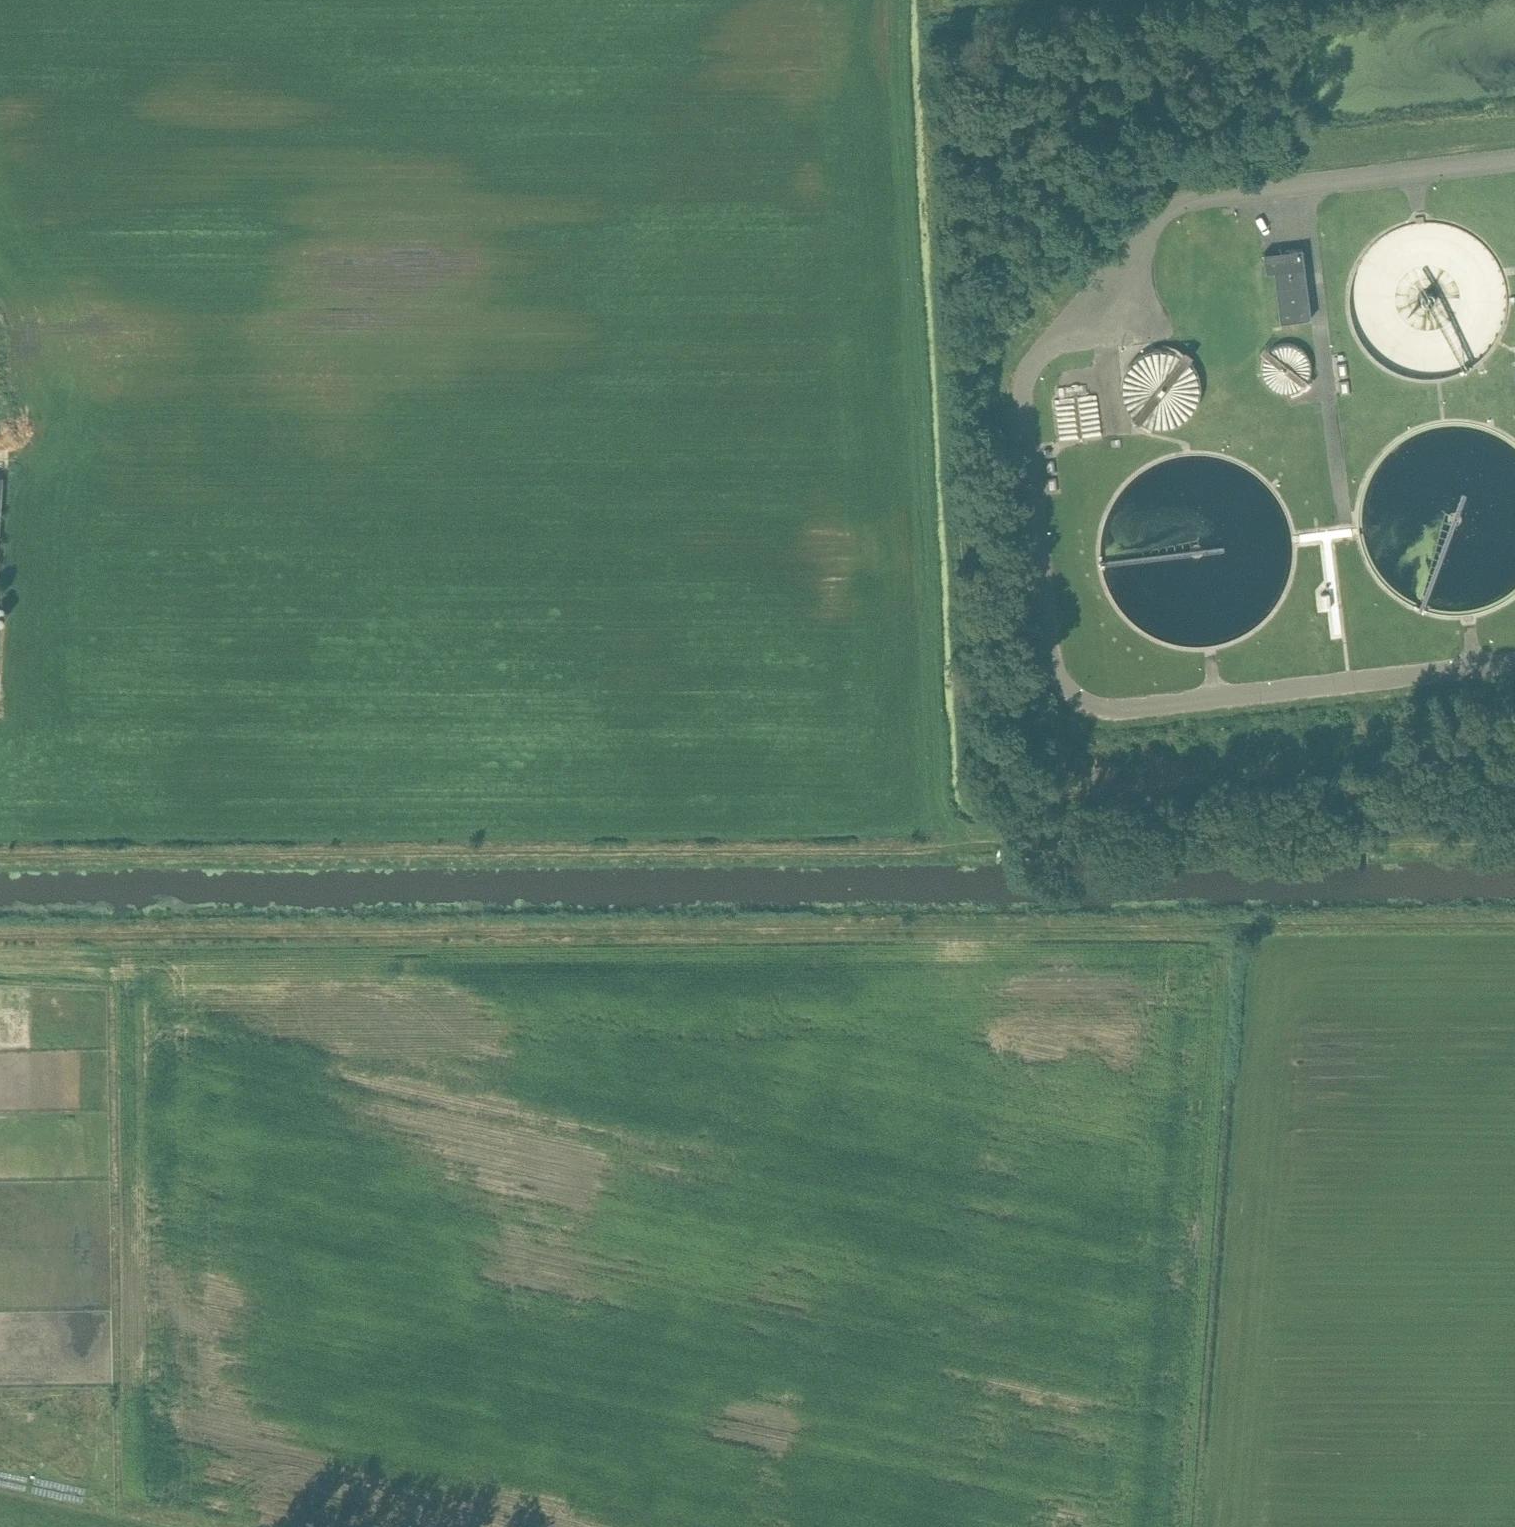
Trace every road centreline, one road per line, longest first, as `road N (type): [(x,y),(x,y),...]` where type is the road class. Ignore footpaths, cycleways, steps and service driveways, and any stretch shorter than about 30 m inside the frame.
road 1 (track): [(1514,845),(0,861)]
road 2 (track): [(0,941),(1514,929)]

